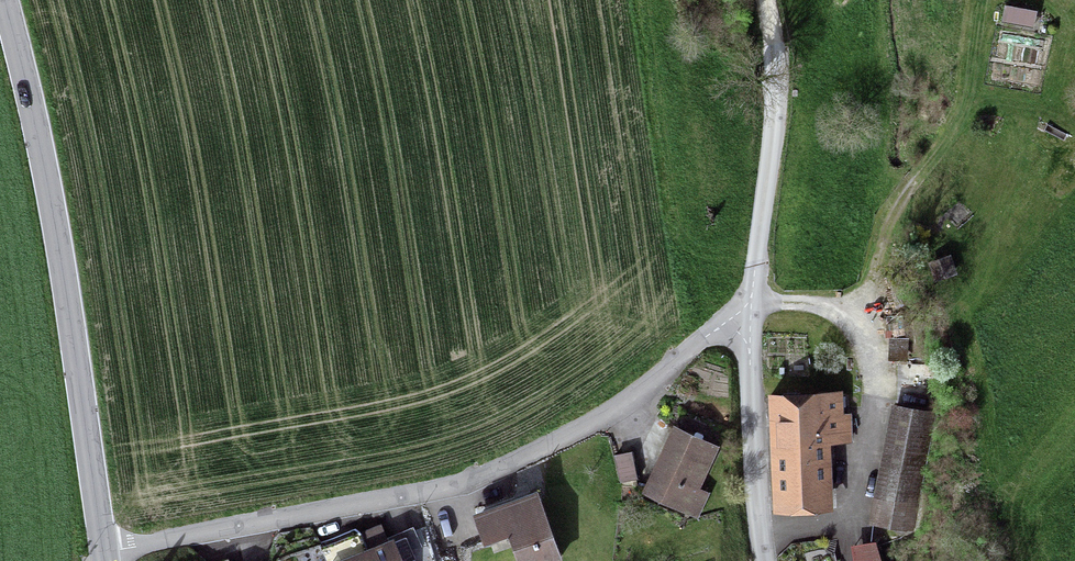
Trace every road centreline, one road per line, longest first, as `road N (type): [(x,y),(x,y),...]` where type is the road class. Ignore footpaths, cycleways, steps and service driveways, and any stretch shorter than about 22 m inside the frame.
road 1 (residential): [(100,539),(426,494),(522,461),(643,392),(722,328),(748,325)]
road 2 (tertiary): [(1,0),(75,351),(100,539)]
road 3 (residential): [(765,0),(777,92),(748,325)]
road 4 (residential): [(748,325),(764,560)]

